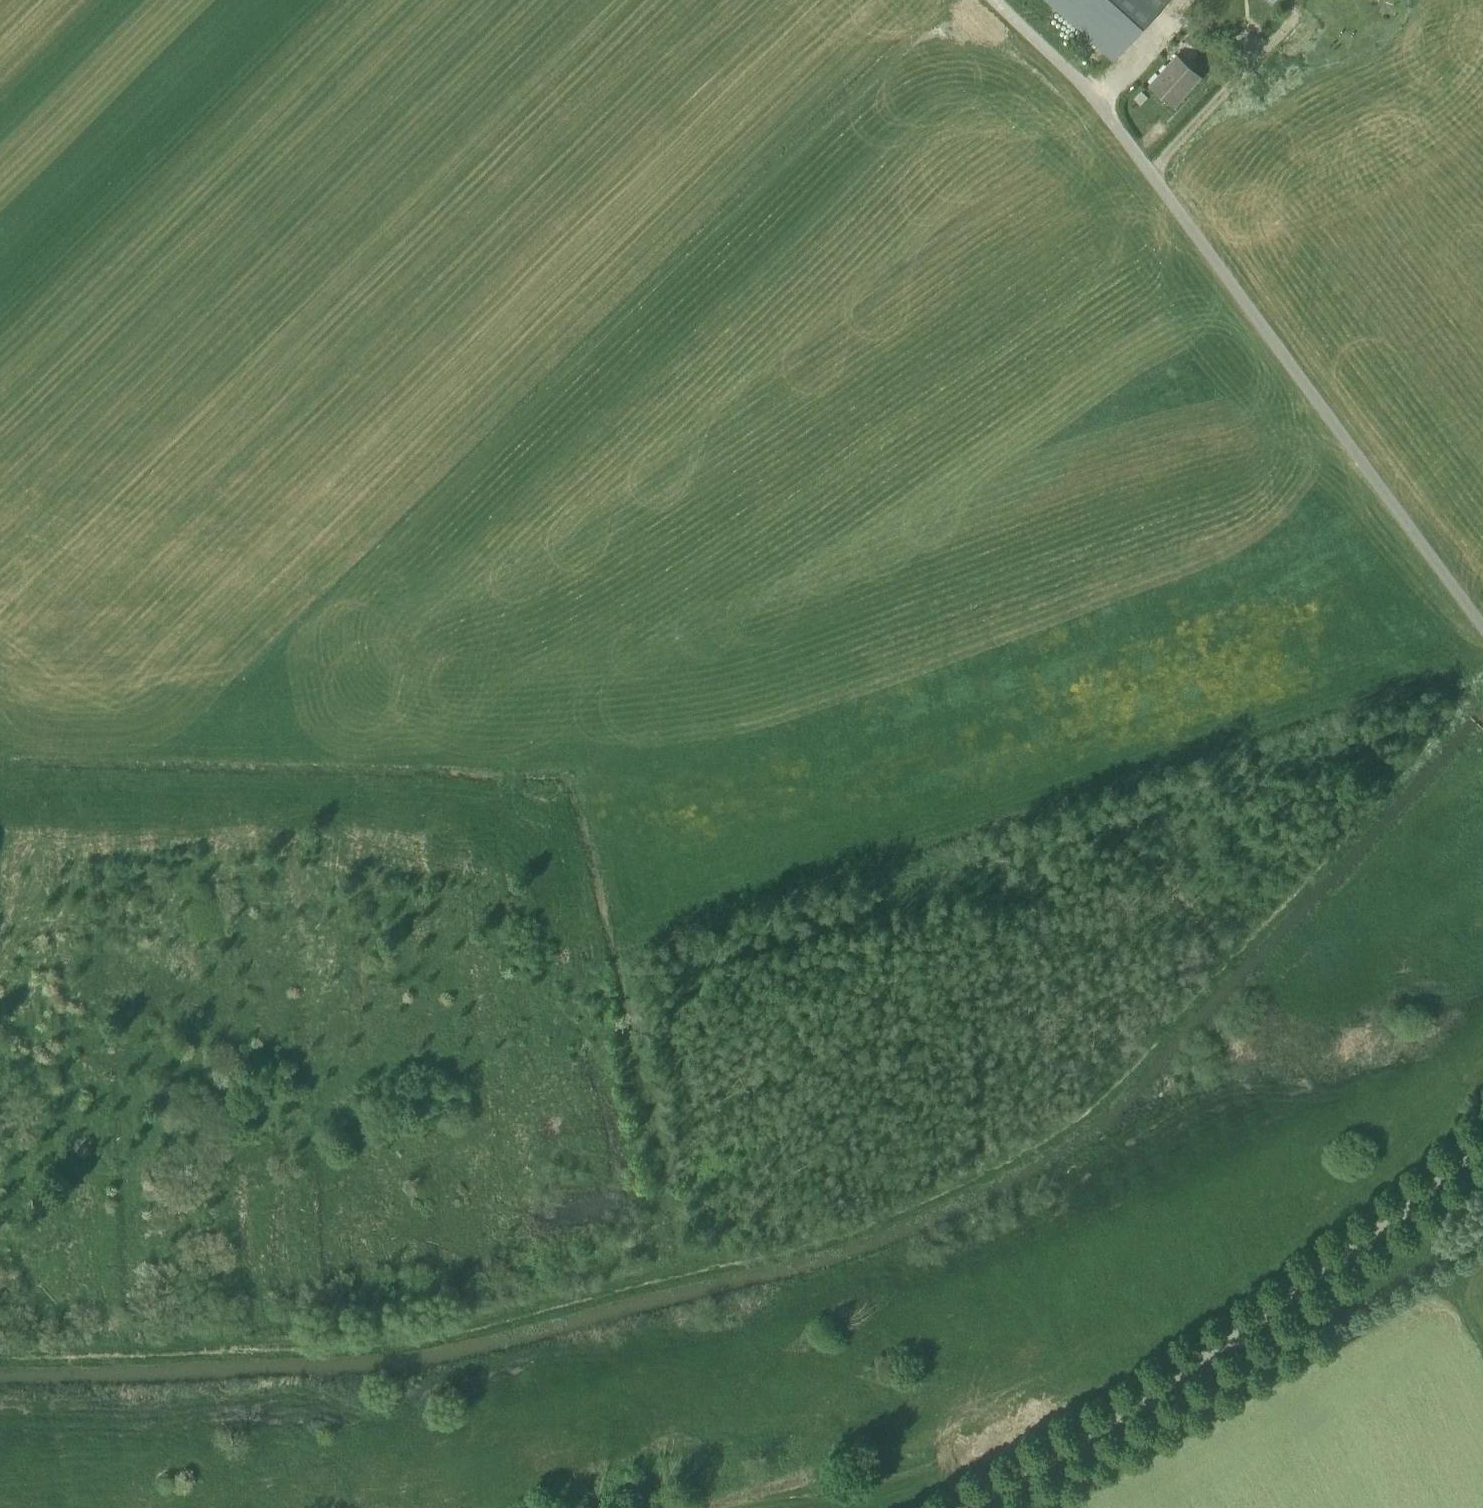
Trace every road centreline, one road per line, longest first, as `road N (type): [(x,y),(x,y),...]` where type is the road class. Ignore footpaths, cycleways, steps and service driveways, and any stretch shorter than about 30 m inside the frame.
road 1 (tertiary): [(984,1507),(1276,1318),(1482,1153)]
road 2 (unclassified): [(689,1507),(929,1438)]

